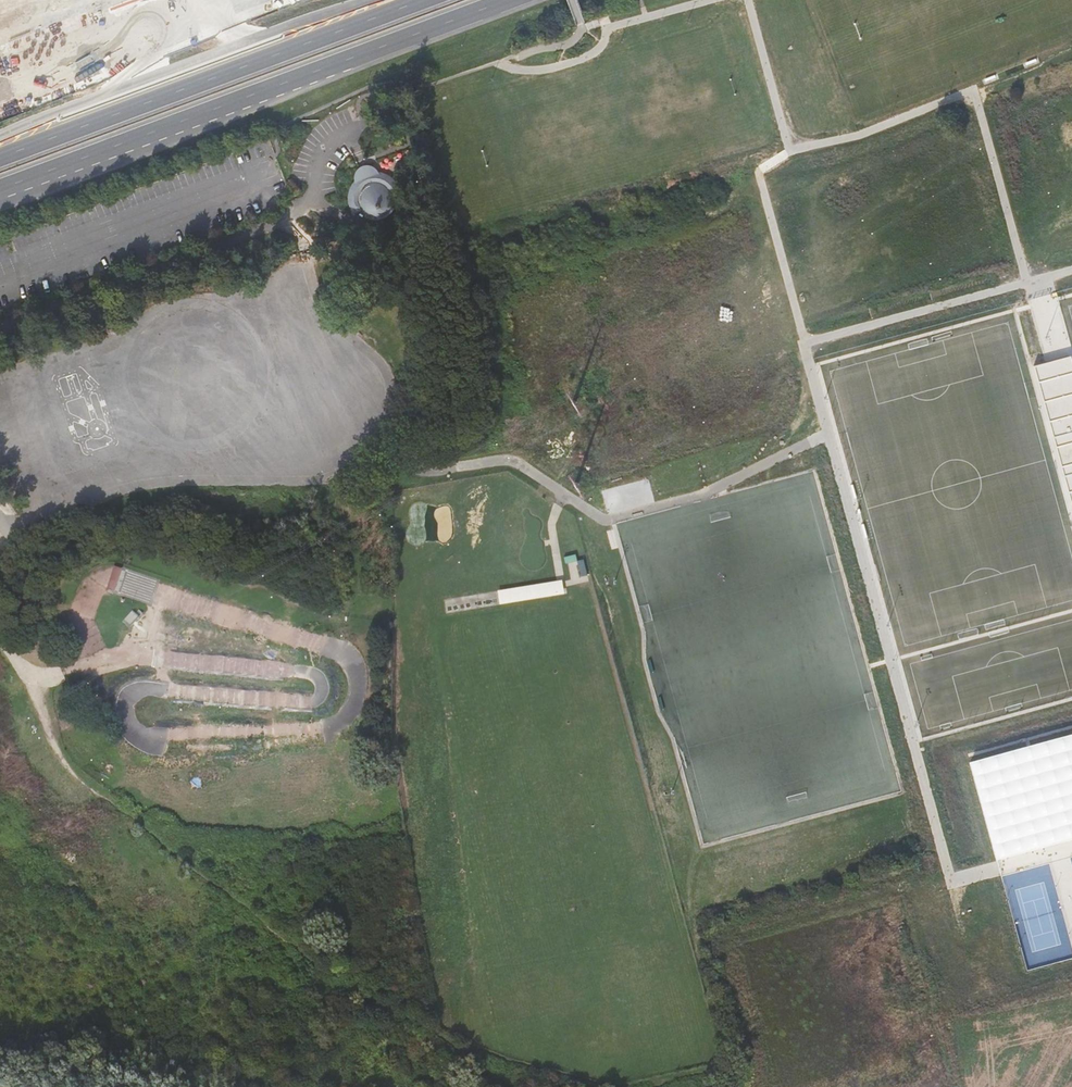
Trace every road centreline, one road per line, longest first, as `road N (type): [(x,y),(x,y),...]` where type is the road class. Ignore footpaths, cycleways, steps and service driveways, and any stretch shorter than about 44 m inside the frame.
road 1 (track): [(0,524),(4,529),(138,488),(337,483),(371,452),(390,415),(392,380),(333,328),(311,293),(299,250)]
road 2 (primary): [(0,192),(506,0)]
road 3 (primary): [(420,0),(0,156)]
road 4 (track): [(255,414),(268,361),(240,315),(187,303),(141,331),(128,383),(156,429),(209,442),(246,424)]

